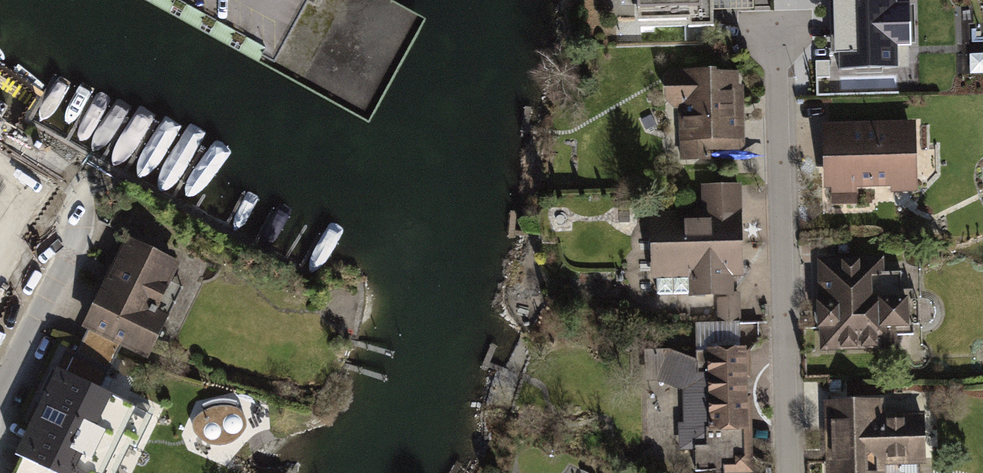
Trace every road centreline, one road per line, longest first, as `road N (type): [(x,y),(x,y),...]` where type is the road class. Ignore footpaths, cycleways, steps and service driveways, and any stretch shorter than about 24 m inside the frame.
road 1 (residential): [(788,472),(774,41)]
road 2 (residential): [(0,396),(75,239),(78,210),(65,185),(1,142)]

